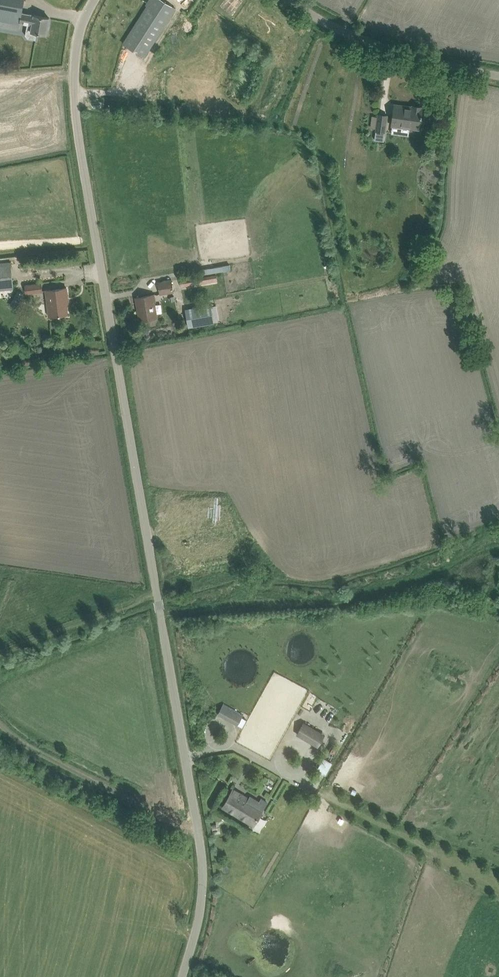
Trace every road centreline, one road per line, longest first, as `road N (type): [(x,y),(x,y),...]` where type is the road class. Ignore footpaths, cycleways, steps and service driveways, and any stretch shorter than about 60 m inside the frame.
road 1 (unclassified): [(182,976),(200,916),(202,856),(75,109),(77,41),(95,0)]
road 2 (unclassified): [(498,76),(367,42),(289,0)]
road 3 (track): [(157,593),(0,657)]

